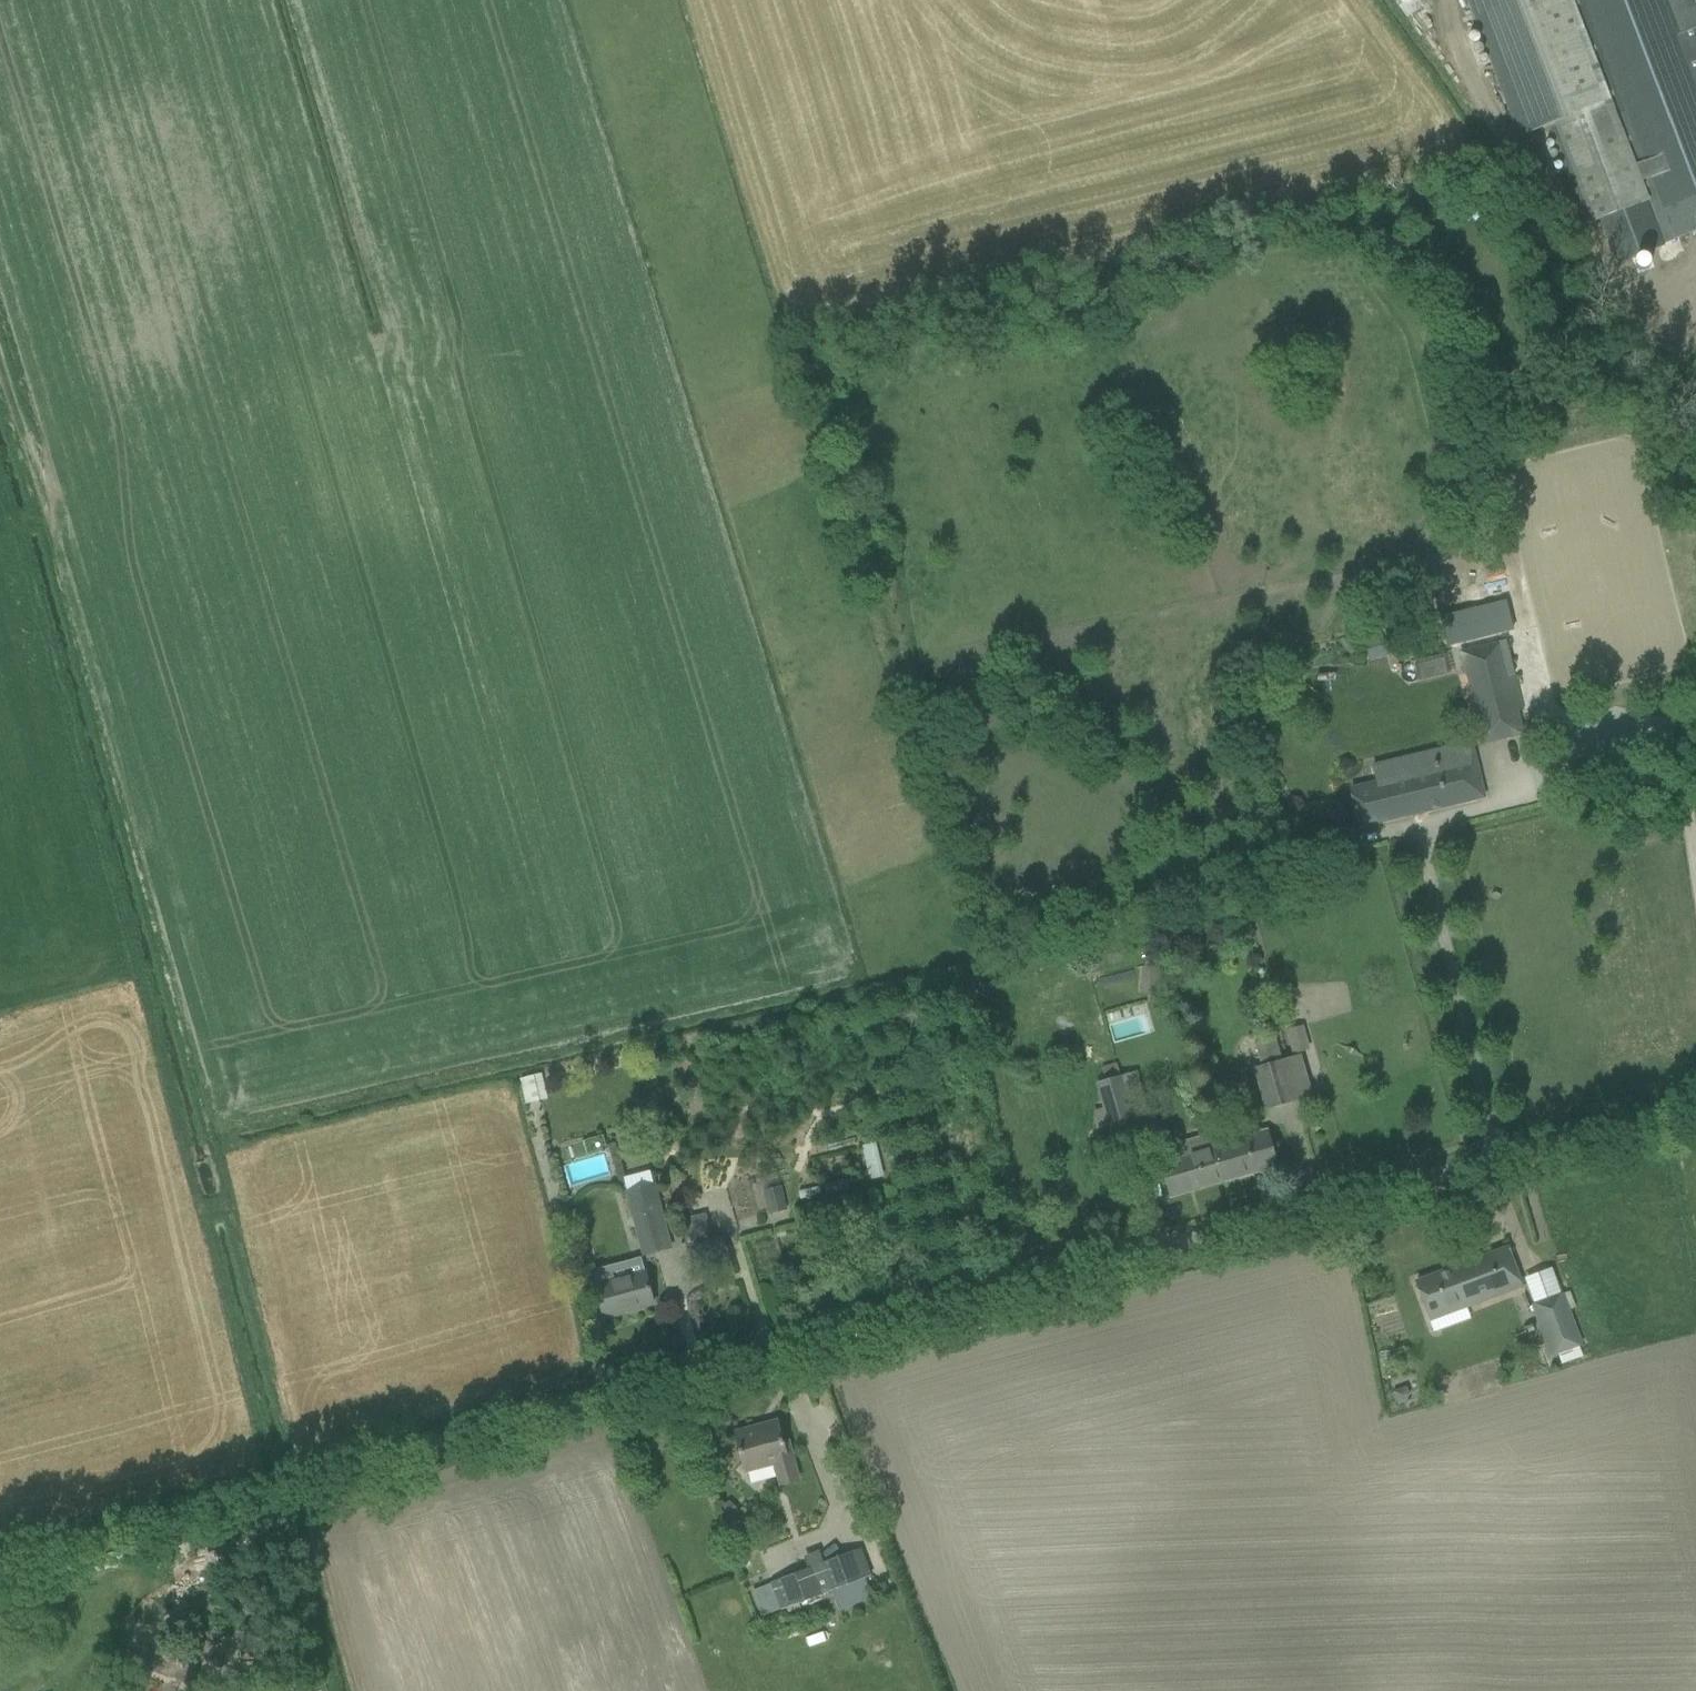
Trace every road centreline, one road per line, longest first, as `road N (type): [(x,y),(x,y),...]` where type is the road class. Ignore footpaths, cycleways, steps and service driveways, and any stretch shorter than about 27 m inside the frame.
road 1 (unclassified): [(0,1558),(1695,1107)]

